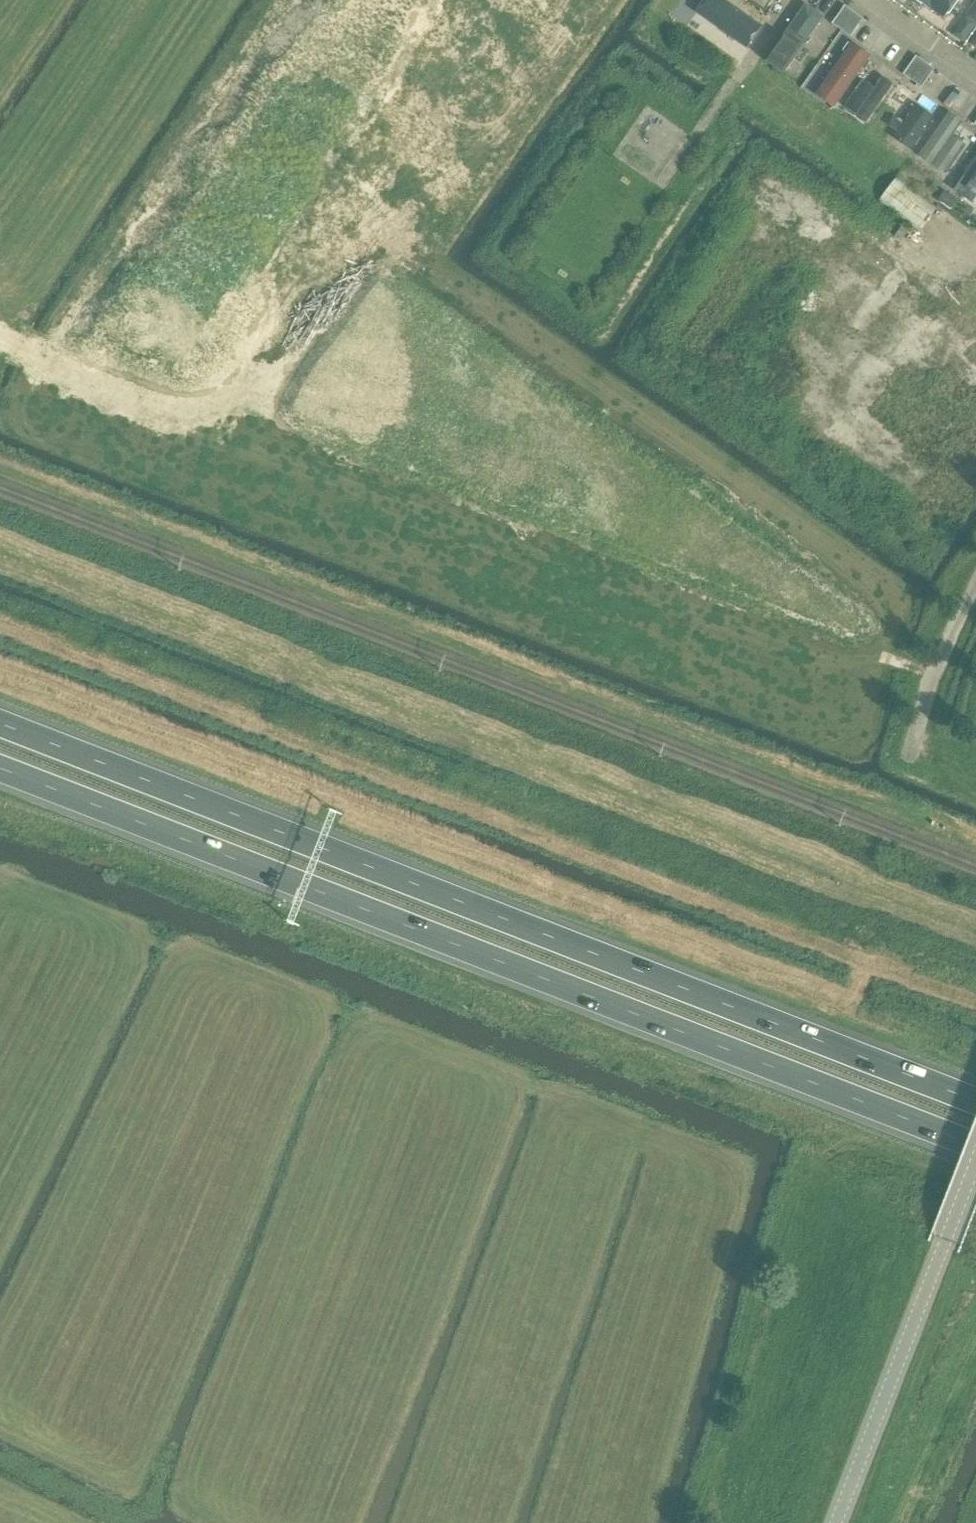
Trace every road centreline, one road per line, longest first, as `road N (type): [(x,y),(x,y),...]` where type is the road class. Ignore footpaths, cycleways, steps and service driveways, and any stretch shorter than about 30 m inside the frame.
road 1 (trunk): [(975,1100),(0,723)]
road 2 (trunk): [(0,769),(975,1145)]
road 3 (unclassified): [(975,1170),(838,1522)]
road 4 (track): [(975,585),(910,752)]
road 5 (unclassified): [(975,75),(870,0)]

